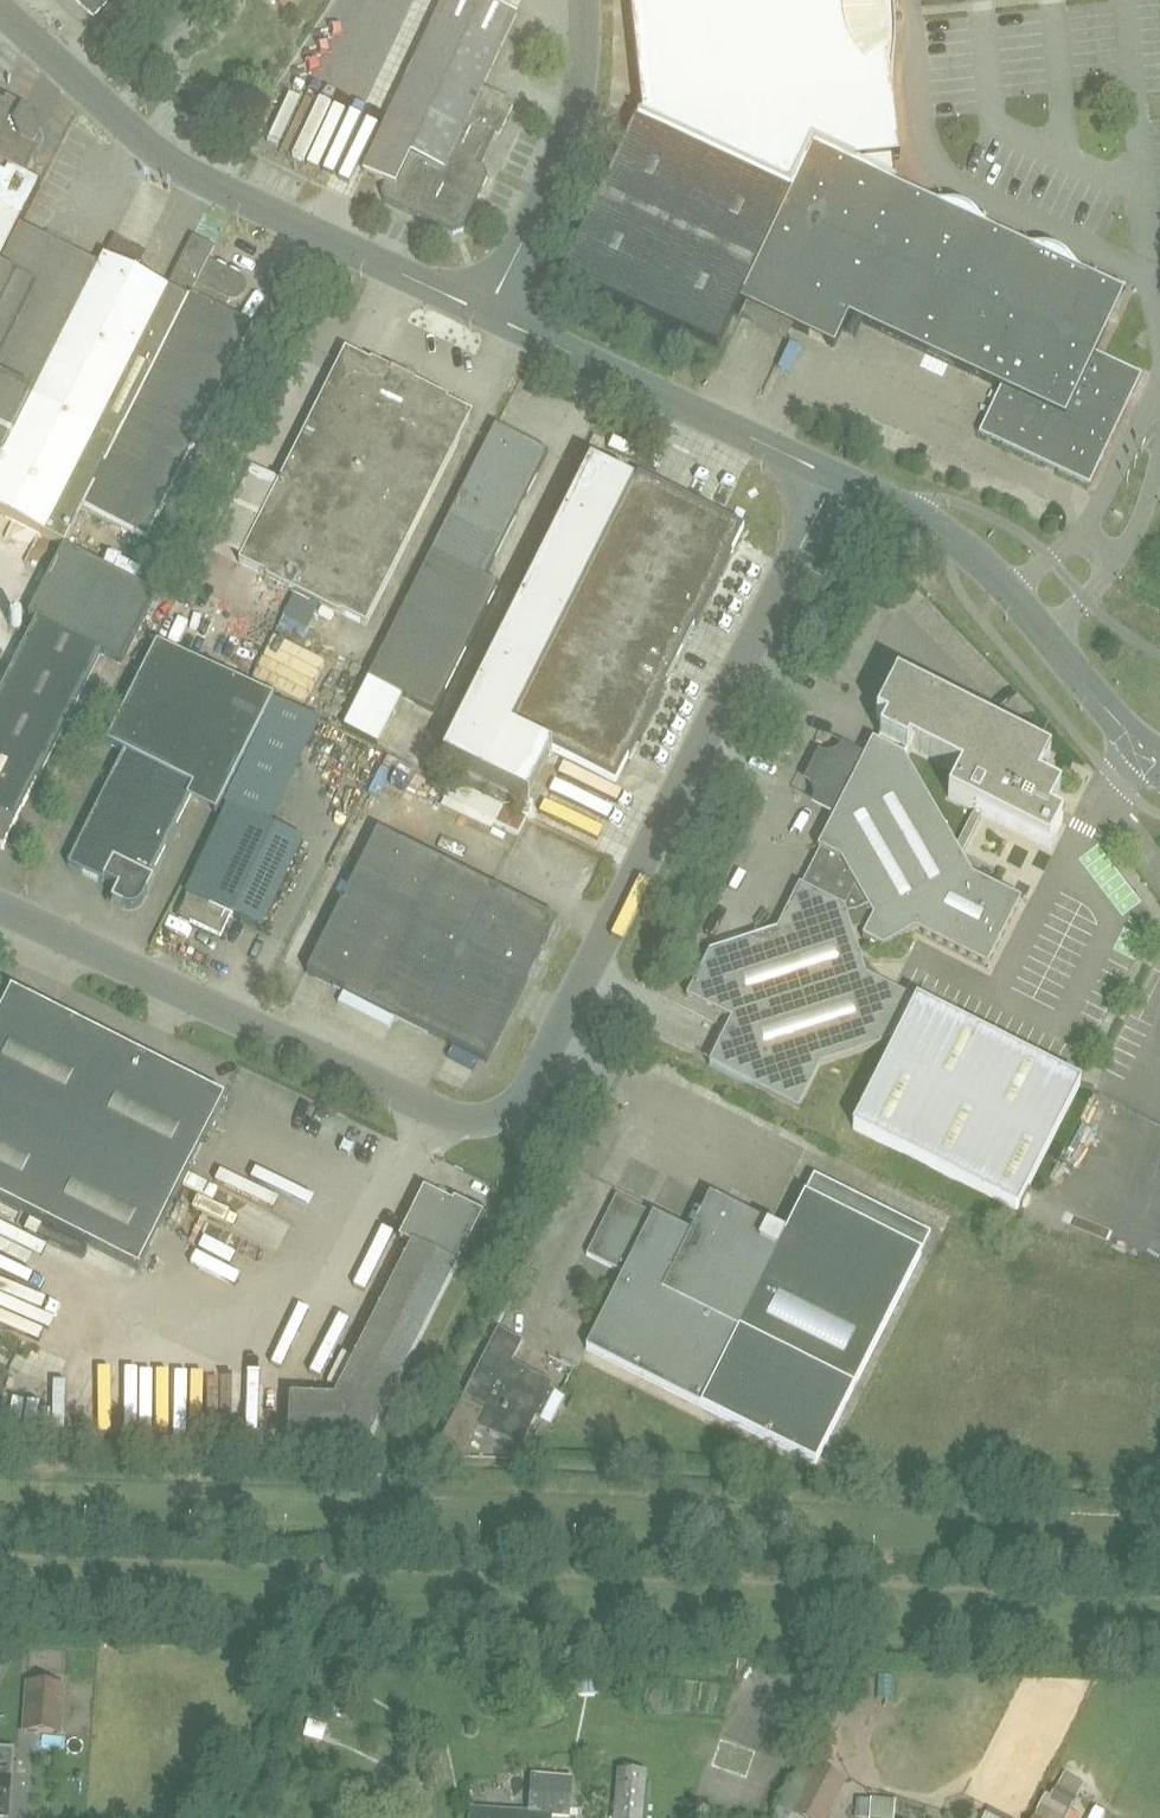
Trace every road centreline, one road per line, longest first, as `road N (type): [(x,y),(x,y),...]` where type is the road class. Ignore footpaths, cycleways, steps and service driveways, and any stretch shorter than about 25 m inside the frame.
road 1 (unclassified): [(0,910),(434,1116),(494,1119),(523,1102),(835,478)]
road 2 (tertiary): [(490,318),(193,176),(108,114),(0,13)]
road 3 (tertiary): [(1148,746),(971,554),(923,520),(835,478)]
road 4 (tertiary): [(835,478),(490,318)]
road 5 (unclassified): [(490,318),(570,125),(585,0)]

